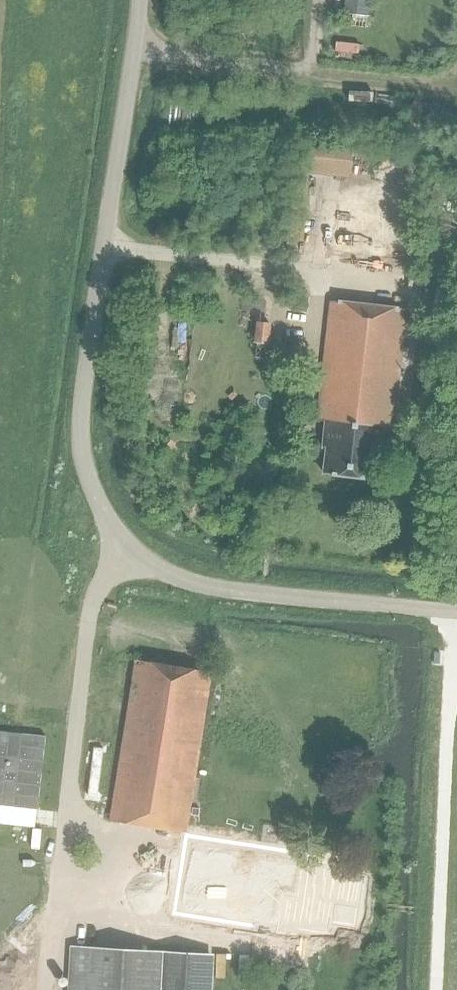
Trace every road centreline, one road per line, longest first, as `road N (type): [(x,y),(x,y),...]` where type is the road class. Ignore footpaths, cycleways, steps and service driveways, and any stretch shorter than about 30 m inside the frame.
road 1 (unclassified): [(456,612),(188,581),(143,557),(98,505),(82,463),(78,419),(137,0)]

